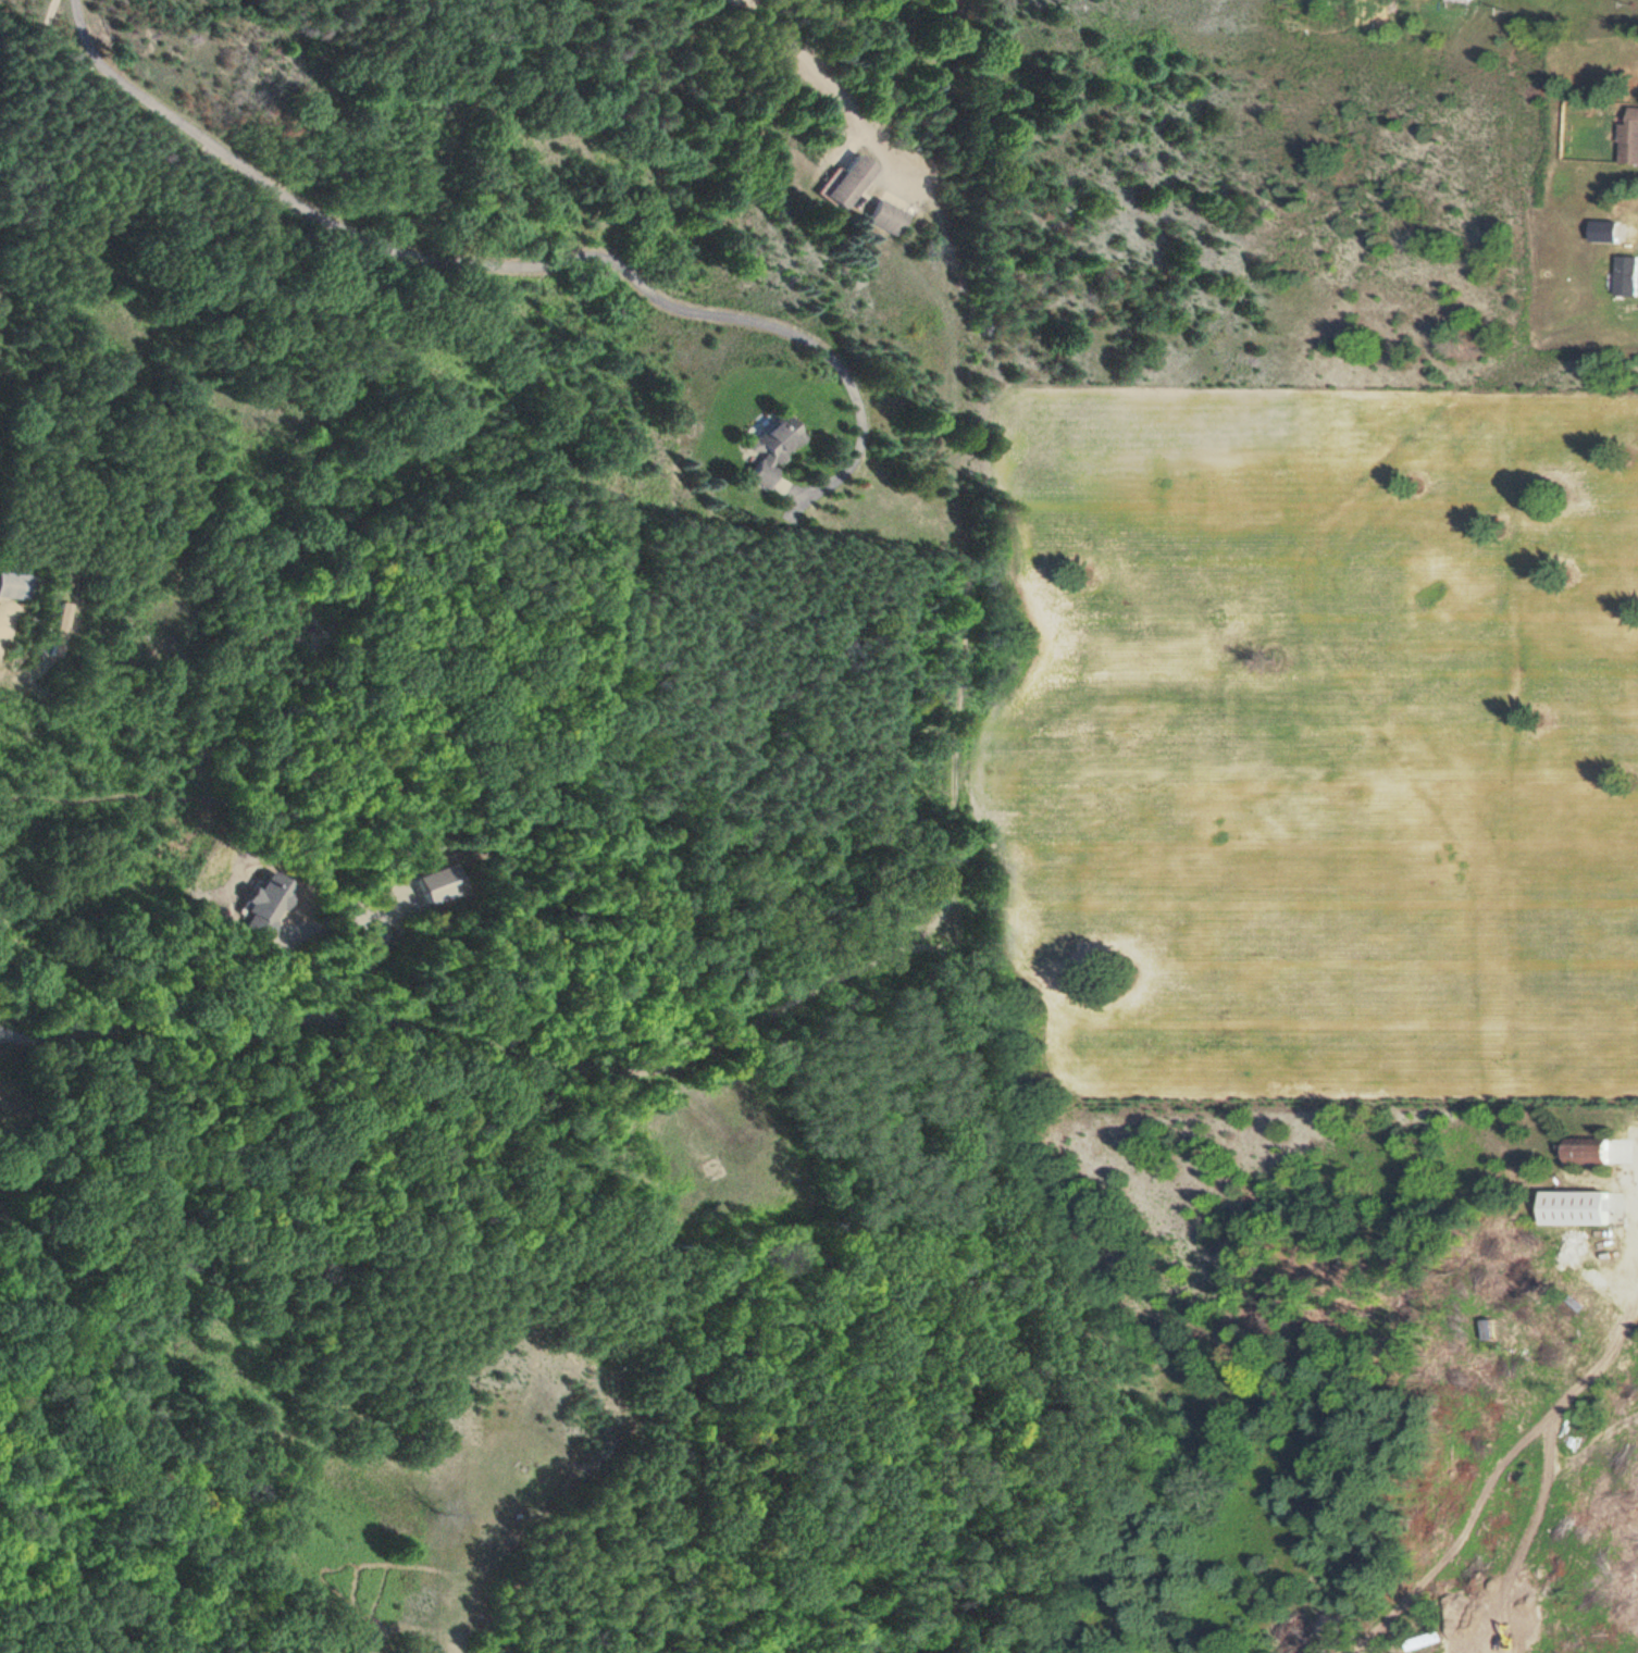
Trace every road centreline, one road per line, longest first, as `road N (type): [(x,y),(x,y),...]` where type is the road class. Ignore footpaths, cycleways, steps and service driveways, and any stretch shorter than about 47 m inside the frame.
road 1 (track): [(1637,1394),(1623,1425),(1602,1556),(1561,1607),(1494,1652)]

